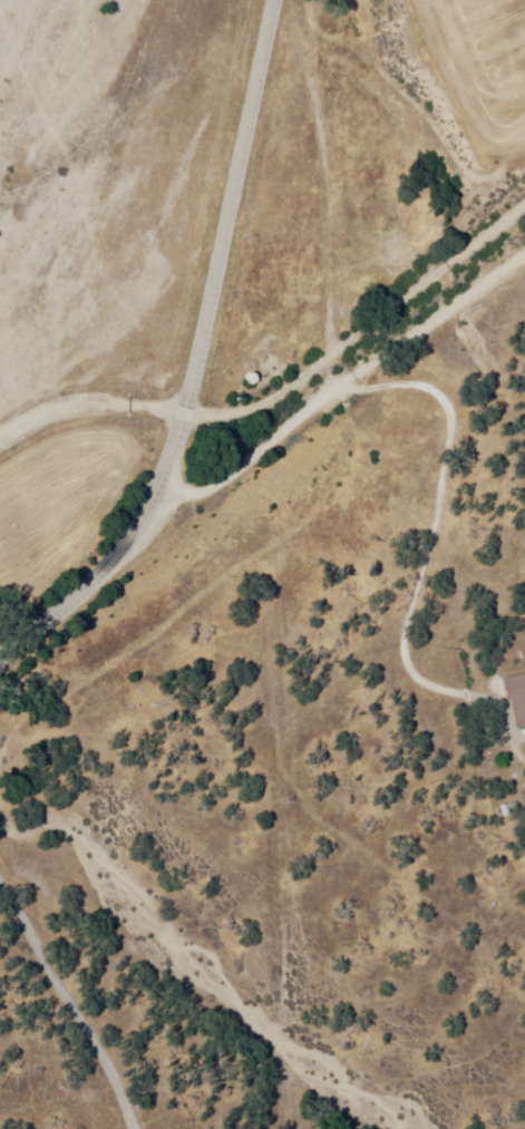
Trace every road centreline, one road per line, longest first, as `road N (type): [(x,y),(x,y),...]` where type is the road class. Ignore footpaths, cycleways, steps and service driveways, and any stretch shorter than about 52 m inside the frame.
road 1 (secondary): [(0,658),(87,591),(154,497),(195,369),(270,0)]
road 2 (track): [(524,254),(207,491),(154,497)]
road 3 (track): [(132,1128),(116,1082),(0,887)]
road 4 (track): [(182,417),(70,406),(0,439)]

